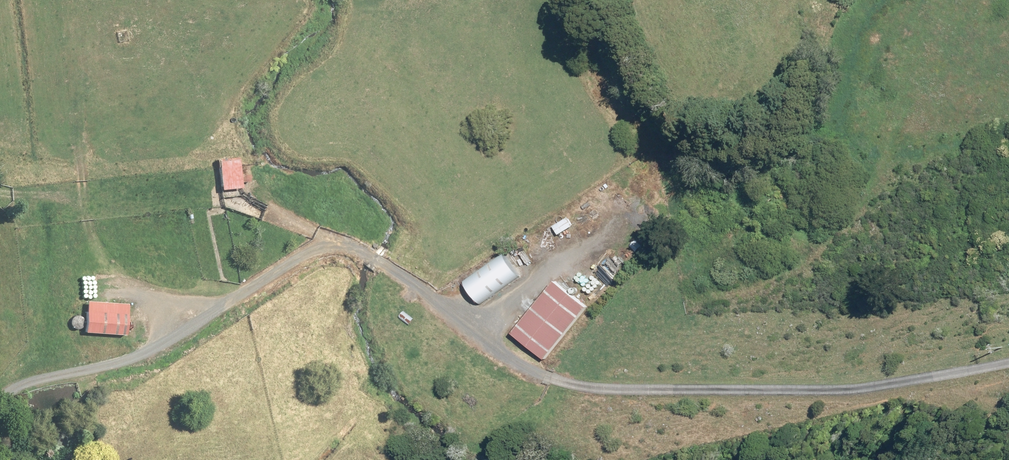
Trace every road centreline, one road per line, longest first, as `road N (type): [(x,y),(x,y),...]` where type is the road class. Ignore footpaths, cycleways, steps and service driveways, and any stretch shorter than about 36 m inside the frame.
road 1 (track): [(1008,362),(880,390),(748,396),(629,394),(525,379),(406,269),(336,239),(140,356),(0,392)]

